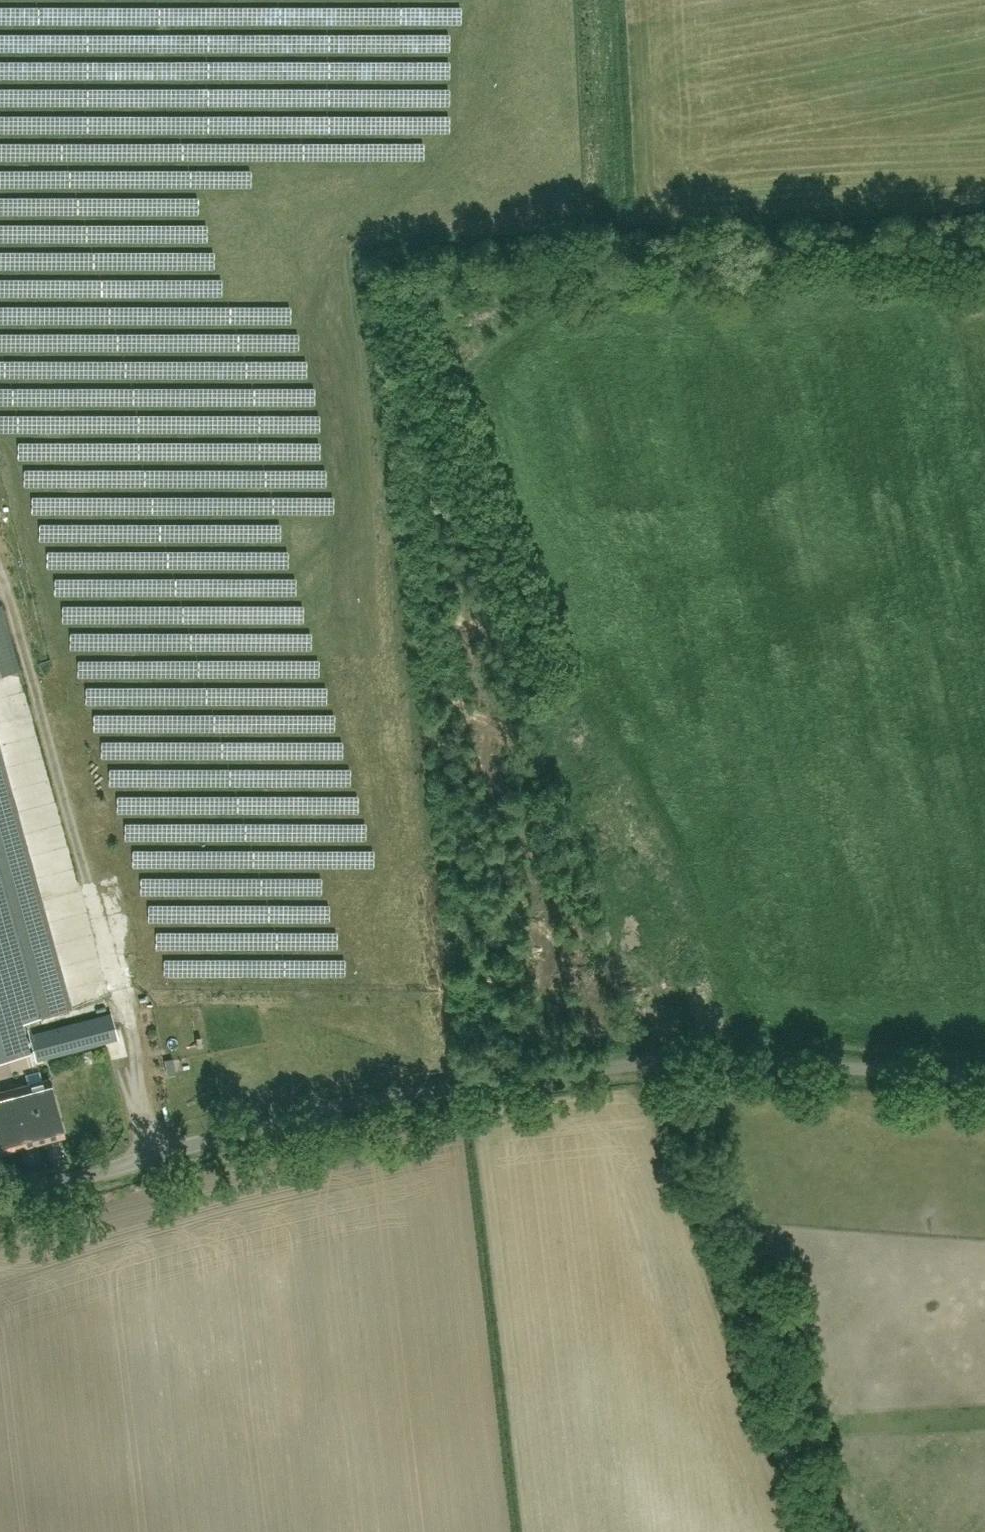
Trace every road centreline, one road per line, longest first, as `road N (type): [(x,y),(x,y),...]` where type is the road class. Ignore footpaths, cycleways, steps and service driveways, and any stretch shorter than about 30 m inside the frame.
road 1 (unclassified): [(0,1199),(314,1111),(609,1066),(700,1058),(984,1077)]

